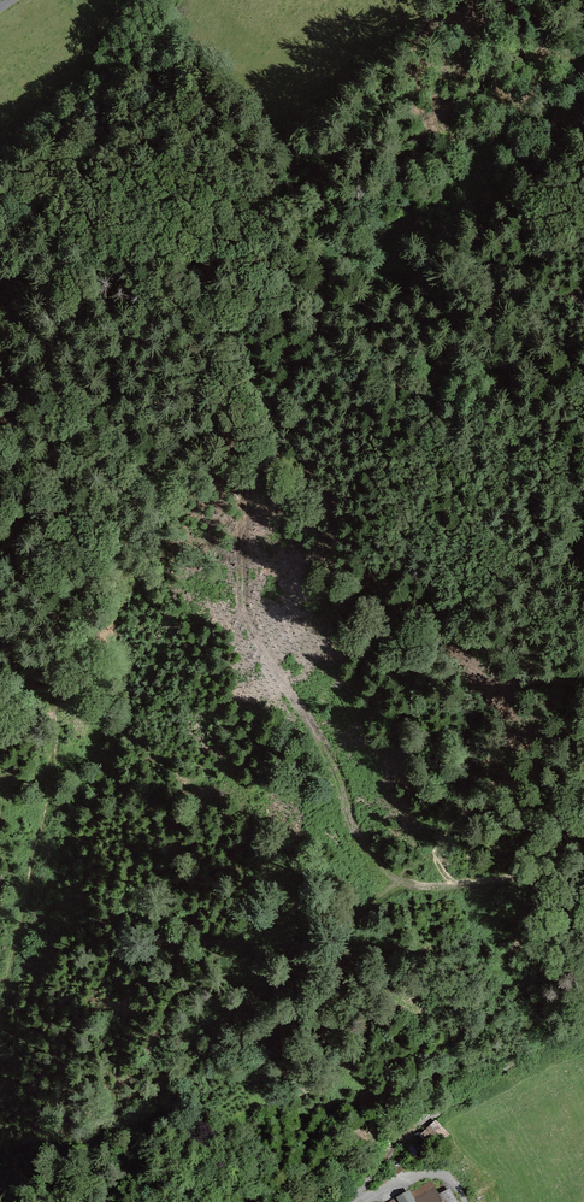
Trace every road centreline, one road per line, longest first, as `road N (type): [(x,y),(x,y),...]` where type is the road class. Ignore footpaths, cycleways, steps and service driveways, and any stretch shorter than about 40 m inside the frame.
road 1 (track): [(0,1016),(52,794),(68,495),(85,406),(123,348),(161,315),(252,207),(432,81),(515,0)]
road 2 (track): [(397,881),(367,849),(321,737),(255,635),(245,601),(248,473),(260,448),(322,387),(334,361),(331,336),(314,315),(288,304),(168,306)]
road 3 (track): [(583,848),(499,879),(448,887),(397,881),(238,999),(121,1112),(94,1148),(88,1179),(98,1201)]
road 4 (track): [(352,1201),(390,1150),(583,1010)]
road 5 (residential): [(468,1201),(451,1178),(418,1176),(356,1198)]

